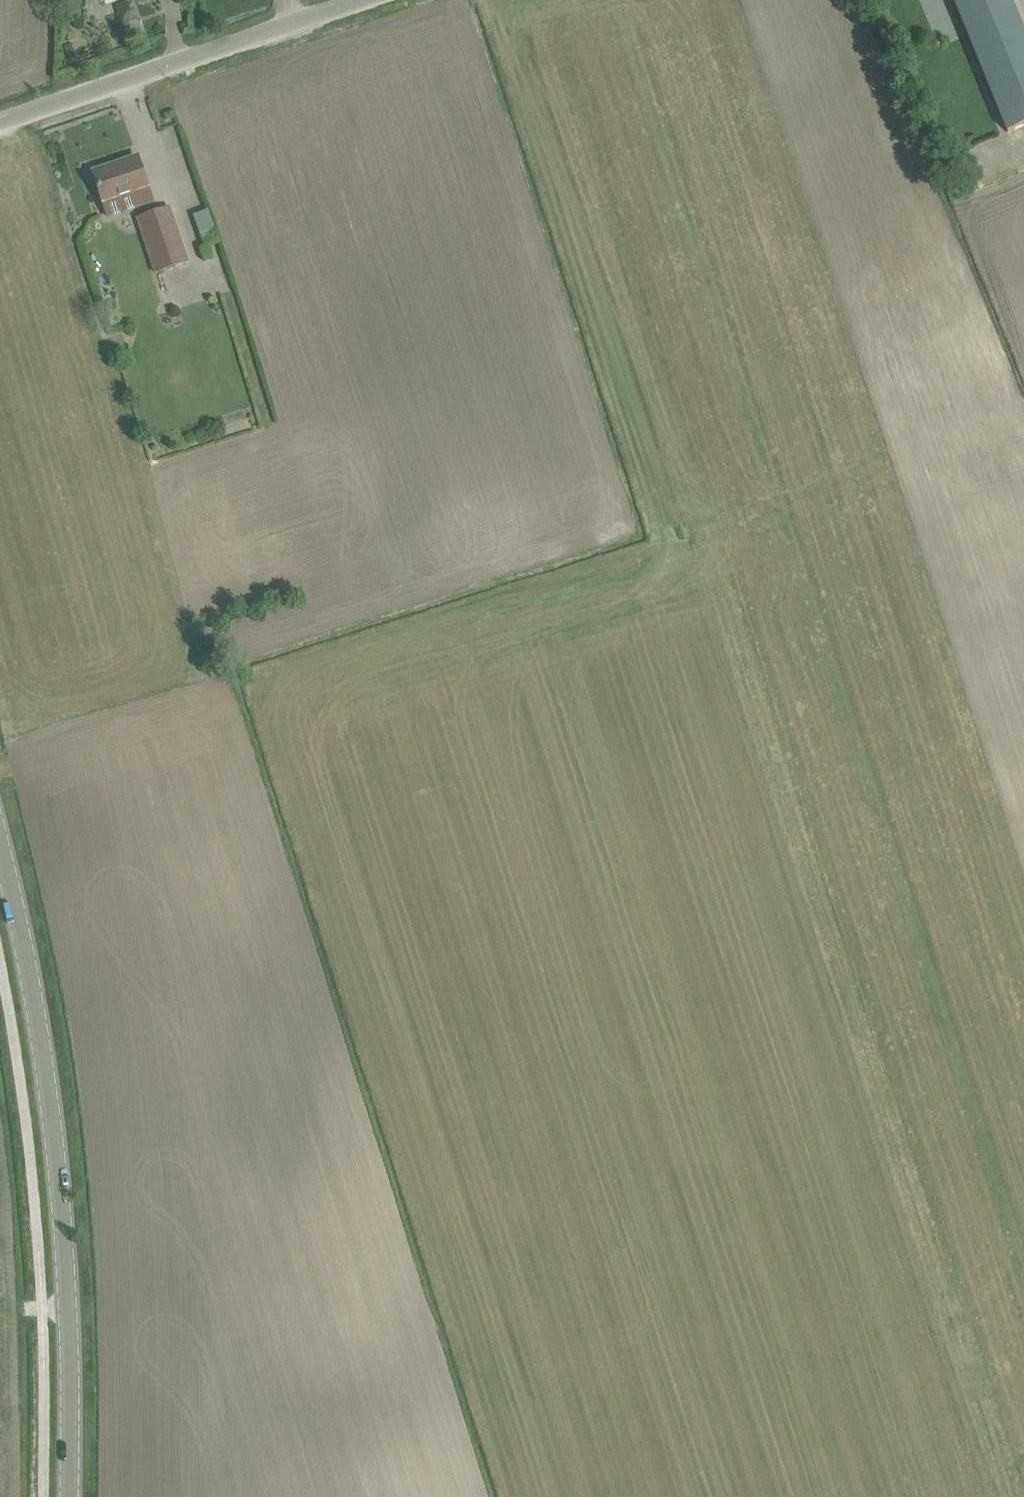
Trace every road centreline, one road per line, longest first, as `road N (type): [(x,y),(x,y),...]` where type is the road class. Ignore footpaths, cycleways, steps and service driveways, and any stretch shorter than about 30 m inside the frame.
road 1 (secondary): [(0,846),(50,1097),(65,1272),(69,1496)]
road 2 (unclassified): [(0,124),(367,0)]

